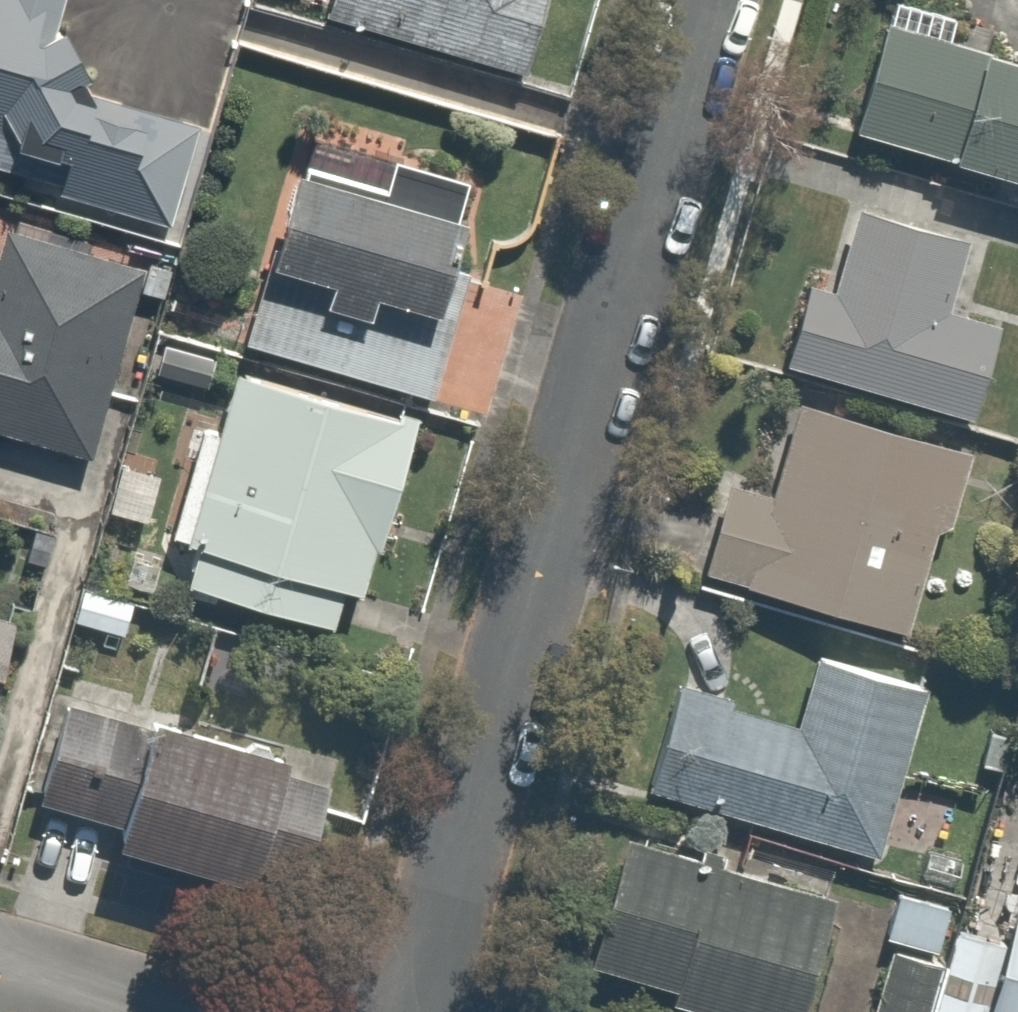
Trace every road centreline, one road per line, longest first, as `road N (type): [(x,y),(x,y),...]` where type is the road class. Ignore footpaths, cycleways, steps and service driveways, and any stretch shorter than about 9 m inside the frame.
road 1 (residential): [(700,0),(400,1011)]
road 2 (residential): [(140,1011),(51,989),(0,986)]

